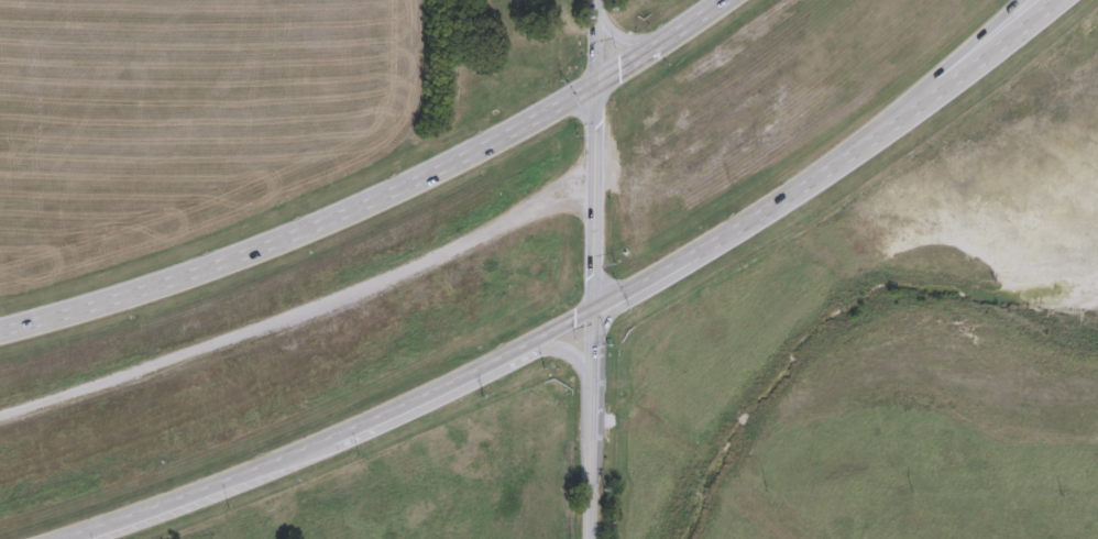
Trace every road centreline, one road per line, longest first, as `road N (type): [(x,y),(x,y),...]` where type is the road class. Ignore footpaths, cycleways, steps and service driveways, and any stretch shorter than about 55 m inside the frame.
road 1 (trunk): [(79,538),(345,442),(682,273)]
road 2 (trunk): [(731,0),(398,191),(201,273)]
road 3 (trunk): [(682,273),(953,92)]
road 4 (tertiary): [(594,0),(597,314)]
road 5 (tertiary): [(593,538),(597,314)]
road 6 (trunk): [(201,273),(0,337)]
road 7 (secondary): [(953,92),(1068,0)]
road 8 (motorway): [(953,92),(1044,0)]

